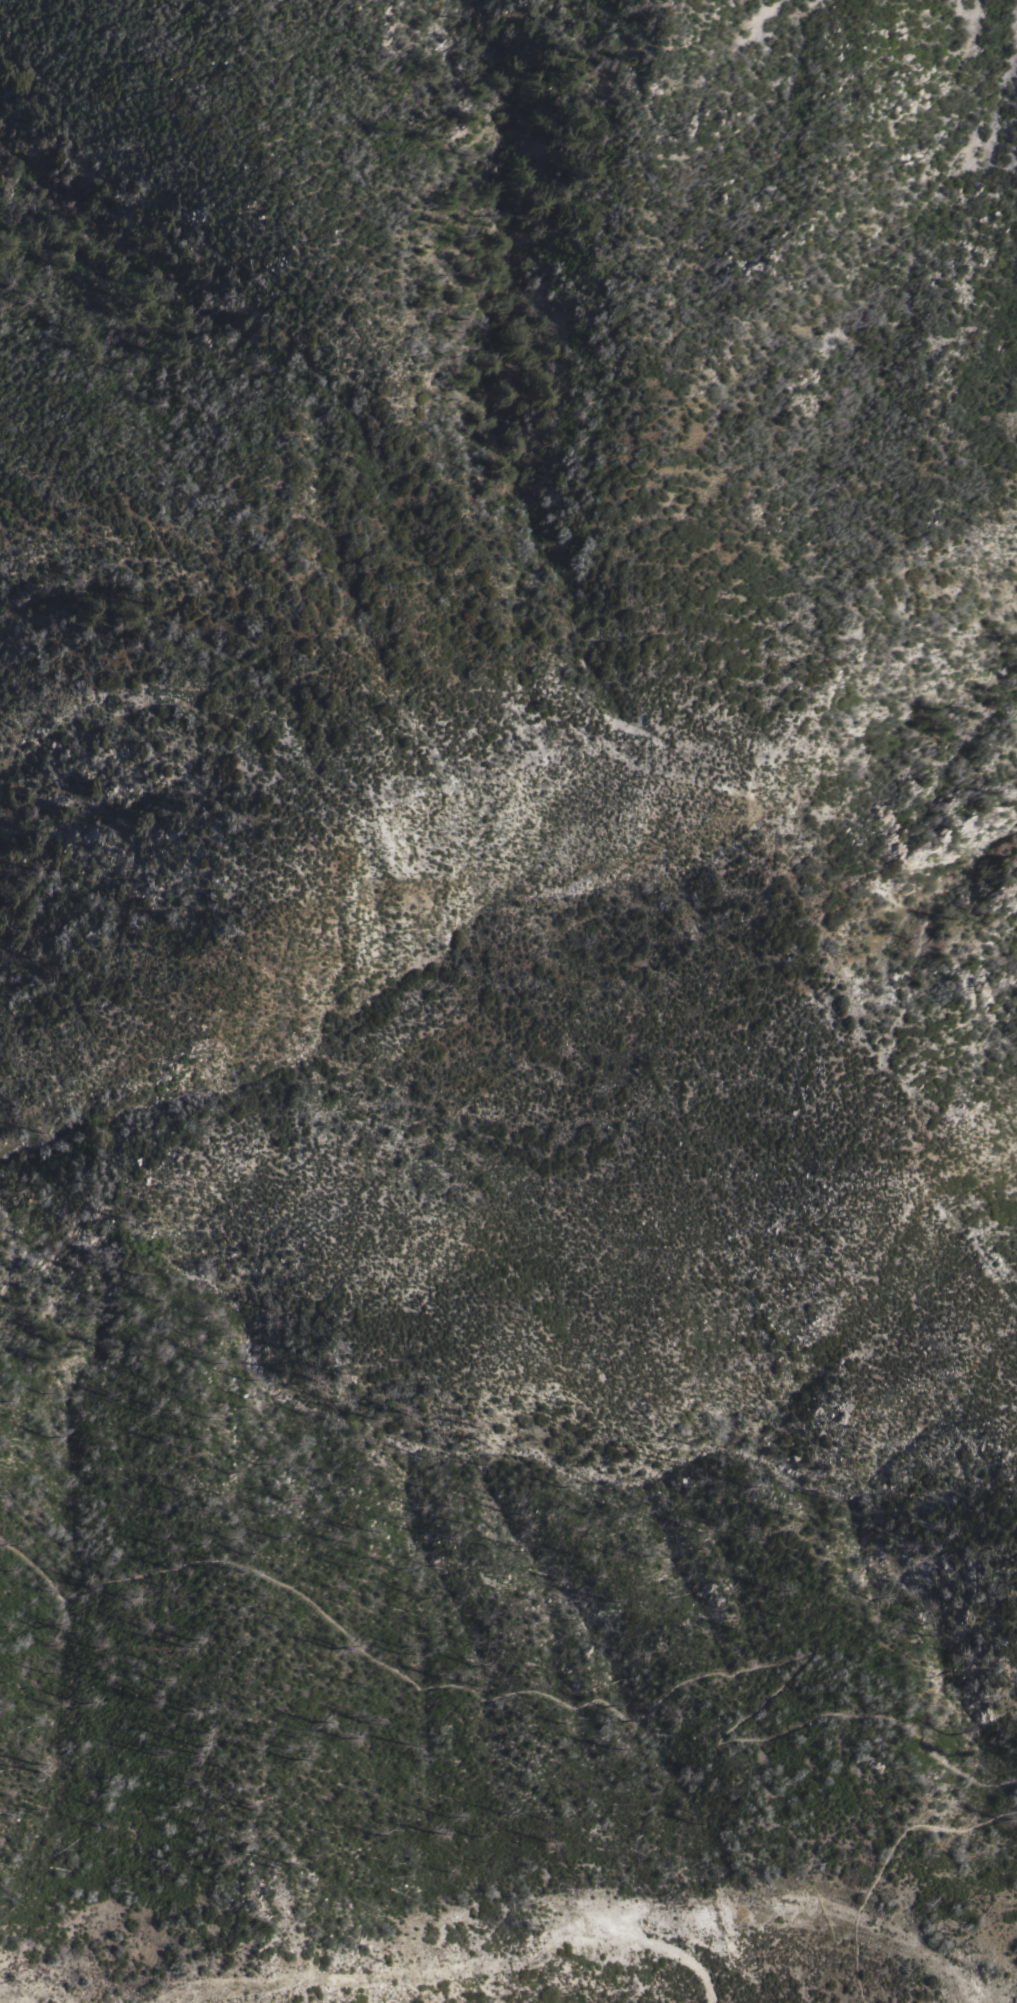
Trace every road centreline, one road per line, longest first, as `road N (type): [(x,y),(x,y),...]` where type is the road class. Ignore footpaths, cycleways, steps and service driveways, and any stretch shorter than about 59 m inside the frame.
road 1 (track): [(711,2002),(707,1980),(690,1959),(606,1926)]

